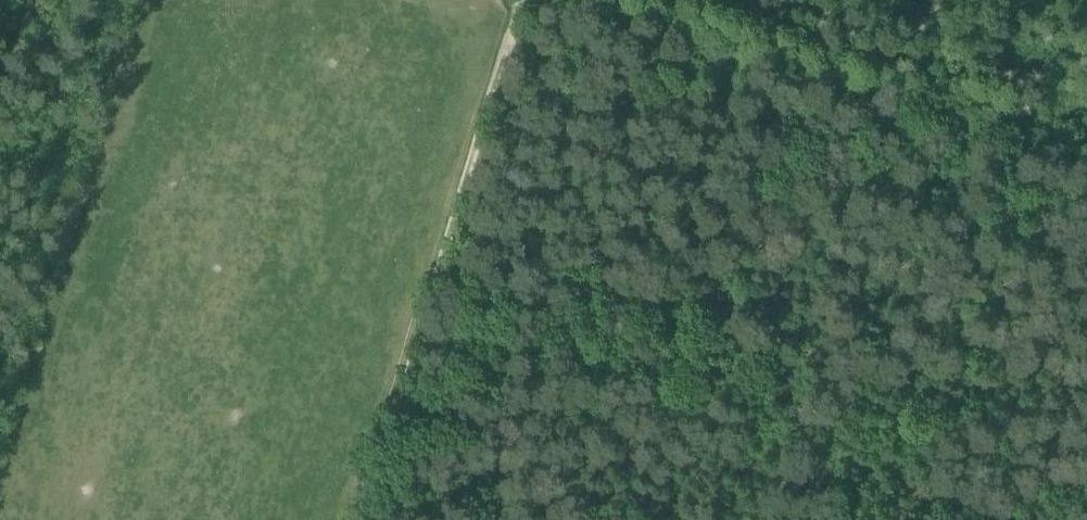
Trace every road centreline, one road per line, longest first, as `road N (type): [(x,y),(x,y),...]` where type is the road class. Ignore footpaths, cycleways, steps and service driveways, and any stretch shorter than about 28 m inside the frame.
road 1 (track): [(1086,165),(542,0)]
road 2 (track): [(364,519),(521,0)]

